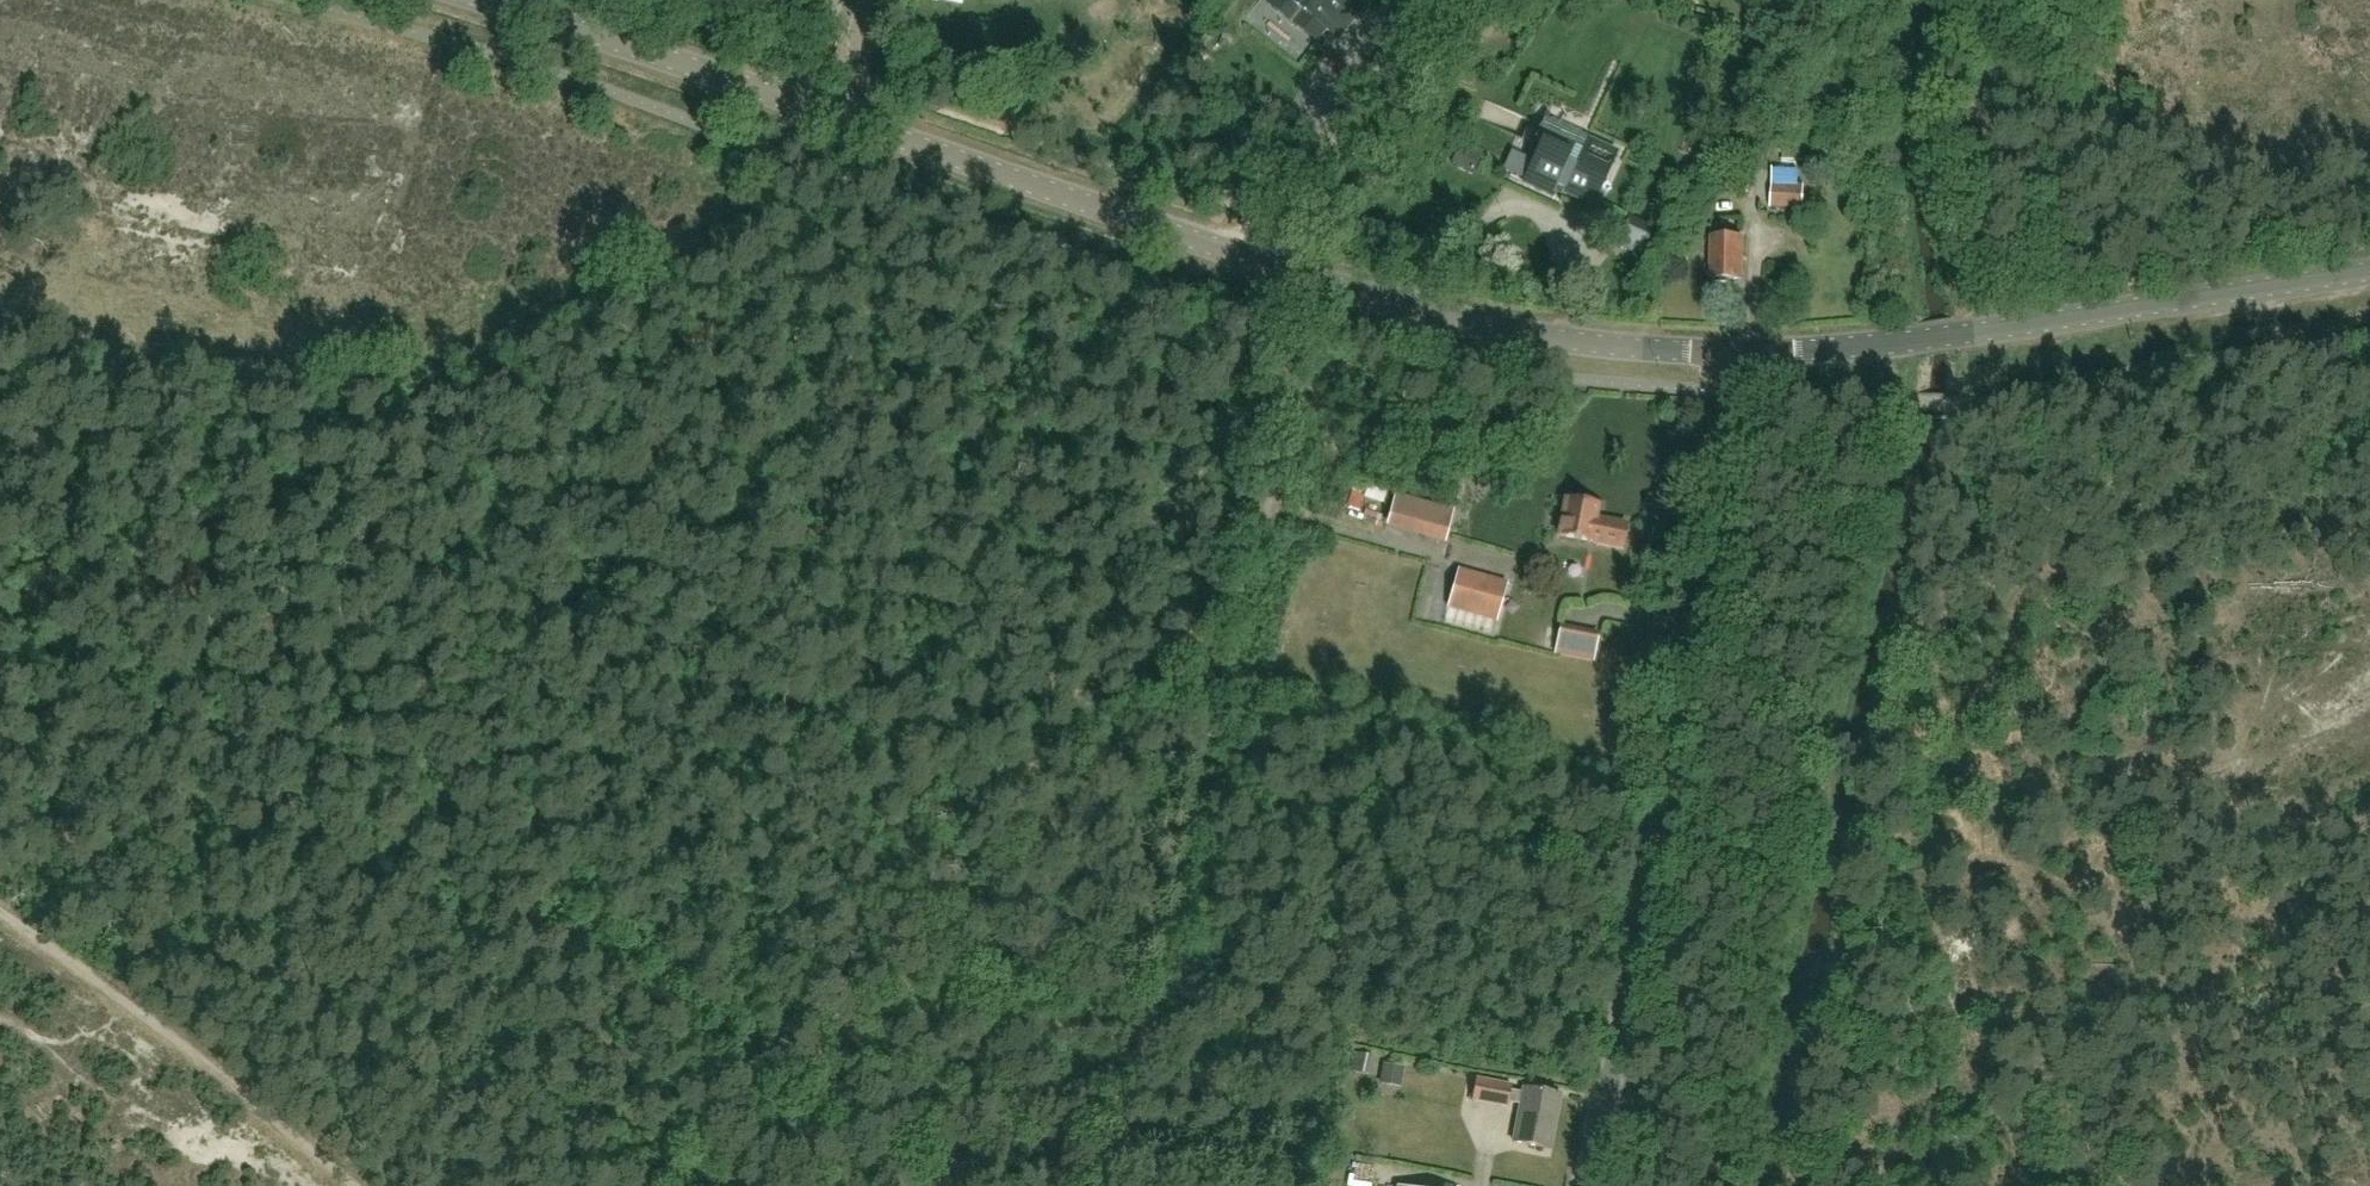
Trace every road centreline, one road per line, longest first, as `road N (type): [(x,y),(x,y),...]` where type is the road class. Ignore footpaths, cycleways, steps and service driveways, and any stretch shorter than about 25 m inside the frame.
road 1 (tertiary): [(1740,355),(1569,341),(1394,305),(477,0)]
road 2 (unclassified): [(1588,1185),(1718,551),(1740,355)]
road 3 (tertiary): [(1740,355),(1918,341),(2369,272)]
road 4 (track): [(354,1185),(0,907)]
road 5 (track): [(1430,0),(1242,256),(1228,299)]

